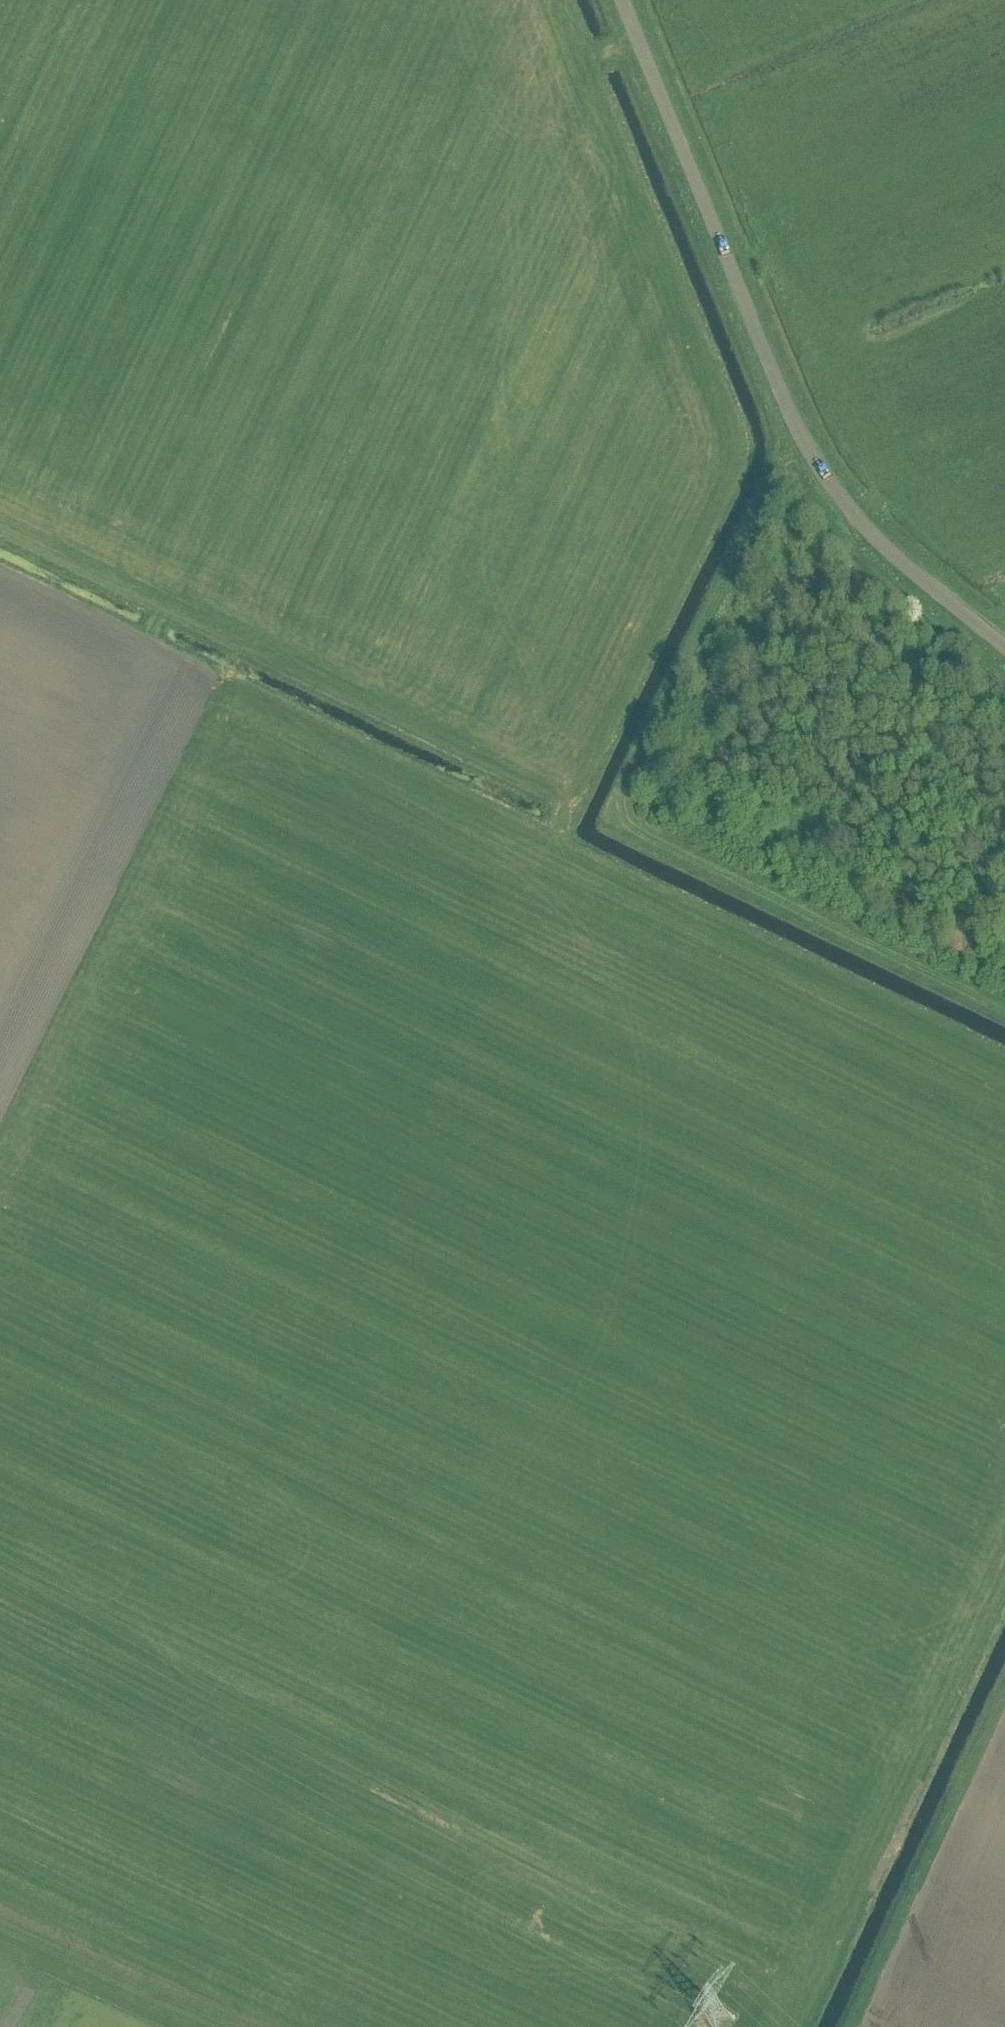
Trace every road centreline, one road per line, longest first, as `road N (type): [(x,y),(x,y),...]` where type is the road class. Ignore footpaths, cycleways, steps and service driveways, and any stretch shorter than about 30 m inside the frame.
road 1 (unclassified): [(1004,647),(879,542),(808,451),(623,0)]

